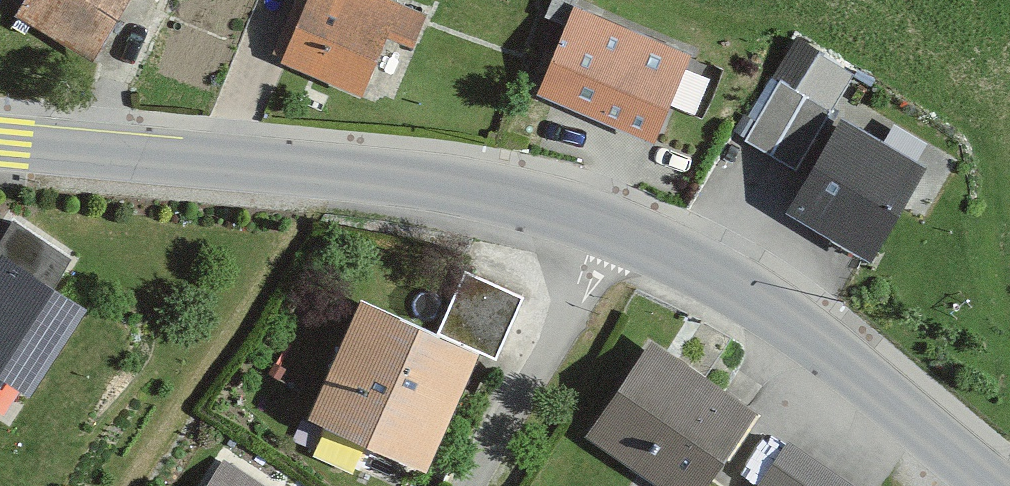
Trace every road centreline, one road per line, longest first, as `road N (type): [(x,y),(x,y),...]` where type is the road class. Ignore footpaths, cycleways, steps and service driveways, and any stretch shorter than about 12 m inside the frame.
road 1 (tertiary): [(616,226),(521,198),(388,177),(0,142)]
road 2 (tertiary): [(994,485),(851,364),(726,281),(616,226)]
road 3 (residential): [(464,485),(616,226)]

